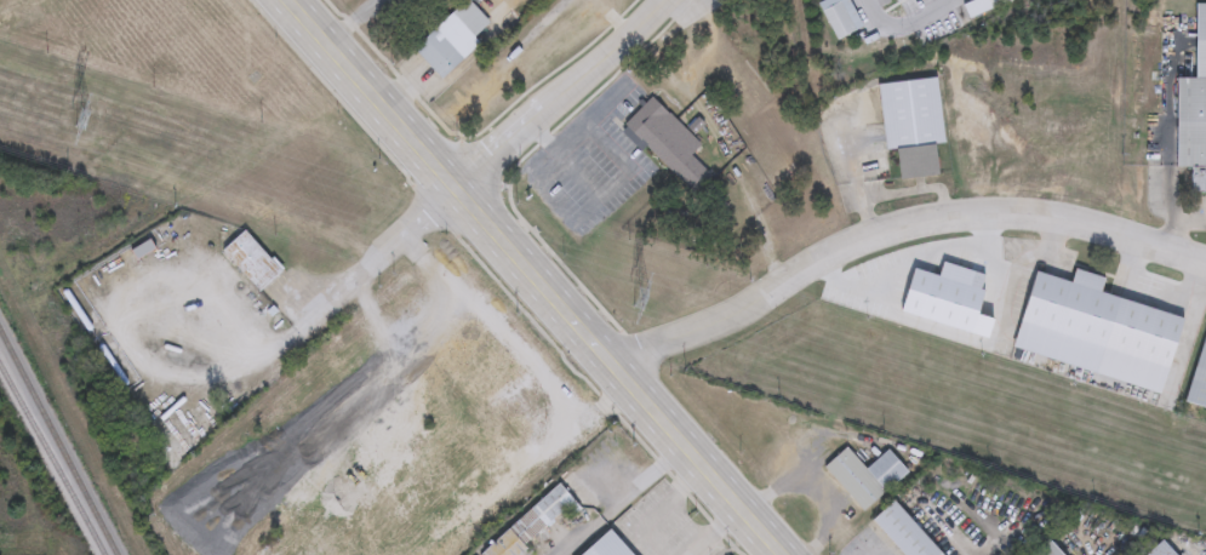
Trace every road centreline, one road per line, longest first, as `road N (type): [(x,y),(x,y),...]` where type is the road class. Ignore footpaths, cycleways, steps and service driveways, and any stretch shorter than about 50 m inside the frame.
road 1 (primary): [(784,554),(288,0)]
road 2 (residential): [(615,366),(735,313),(842,250),(937,213),(1058,214),(1205,257)]
road 3 (secondary): [(453,185),(663,0)]

